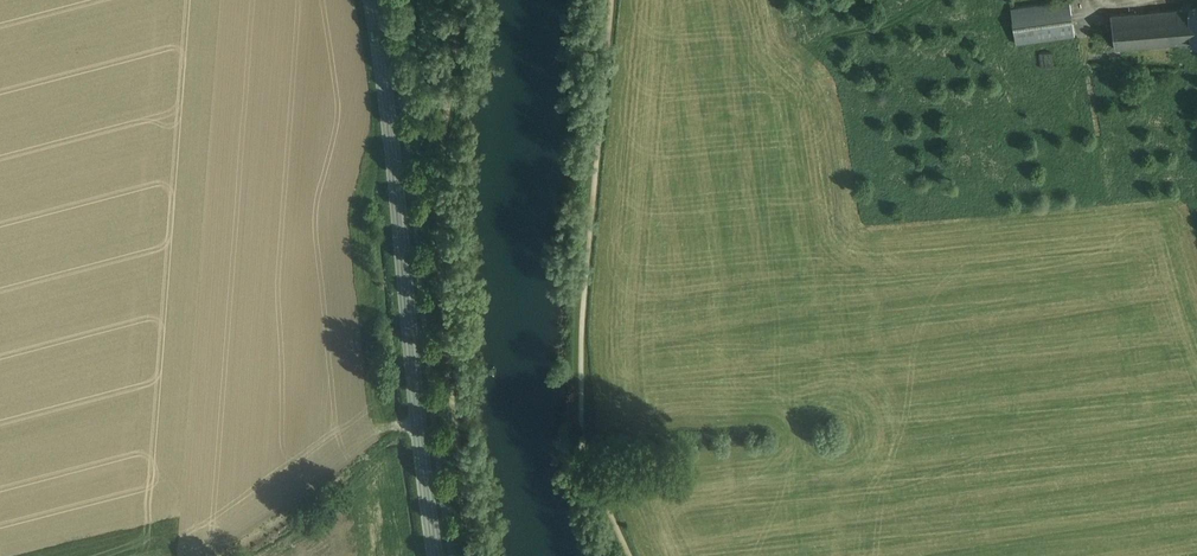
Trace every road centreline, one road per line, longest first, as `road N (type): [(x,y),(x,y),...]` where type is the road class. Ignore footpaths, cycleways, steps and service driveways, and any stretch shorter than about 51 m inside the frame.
road 1 (secondary): [(434,555),(372,0)]

